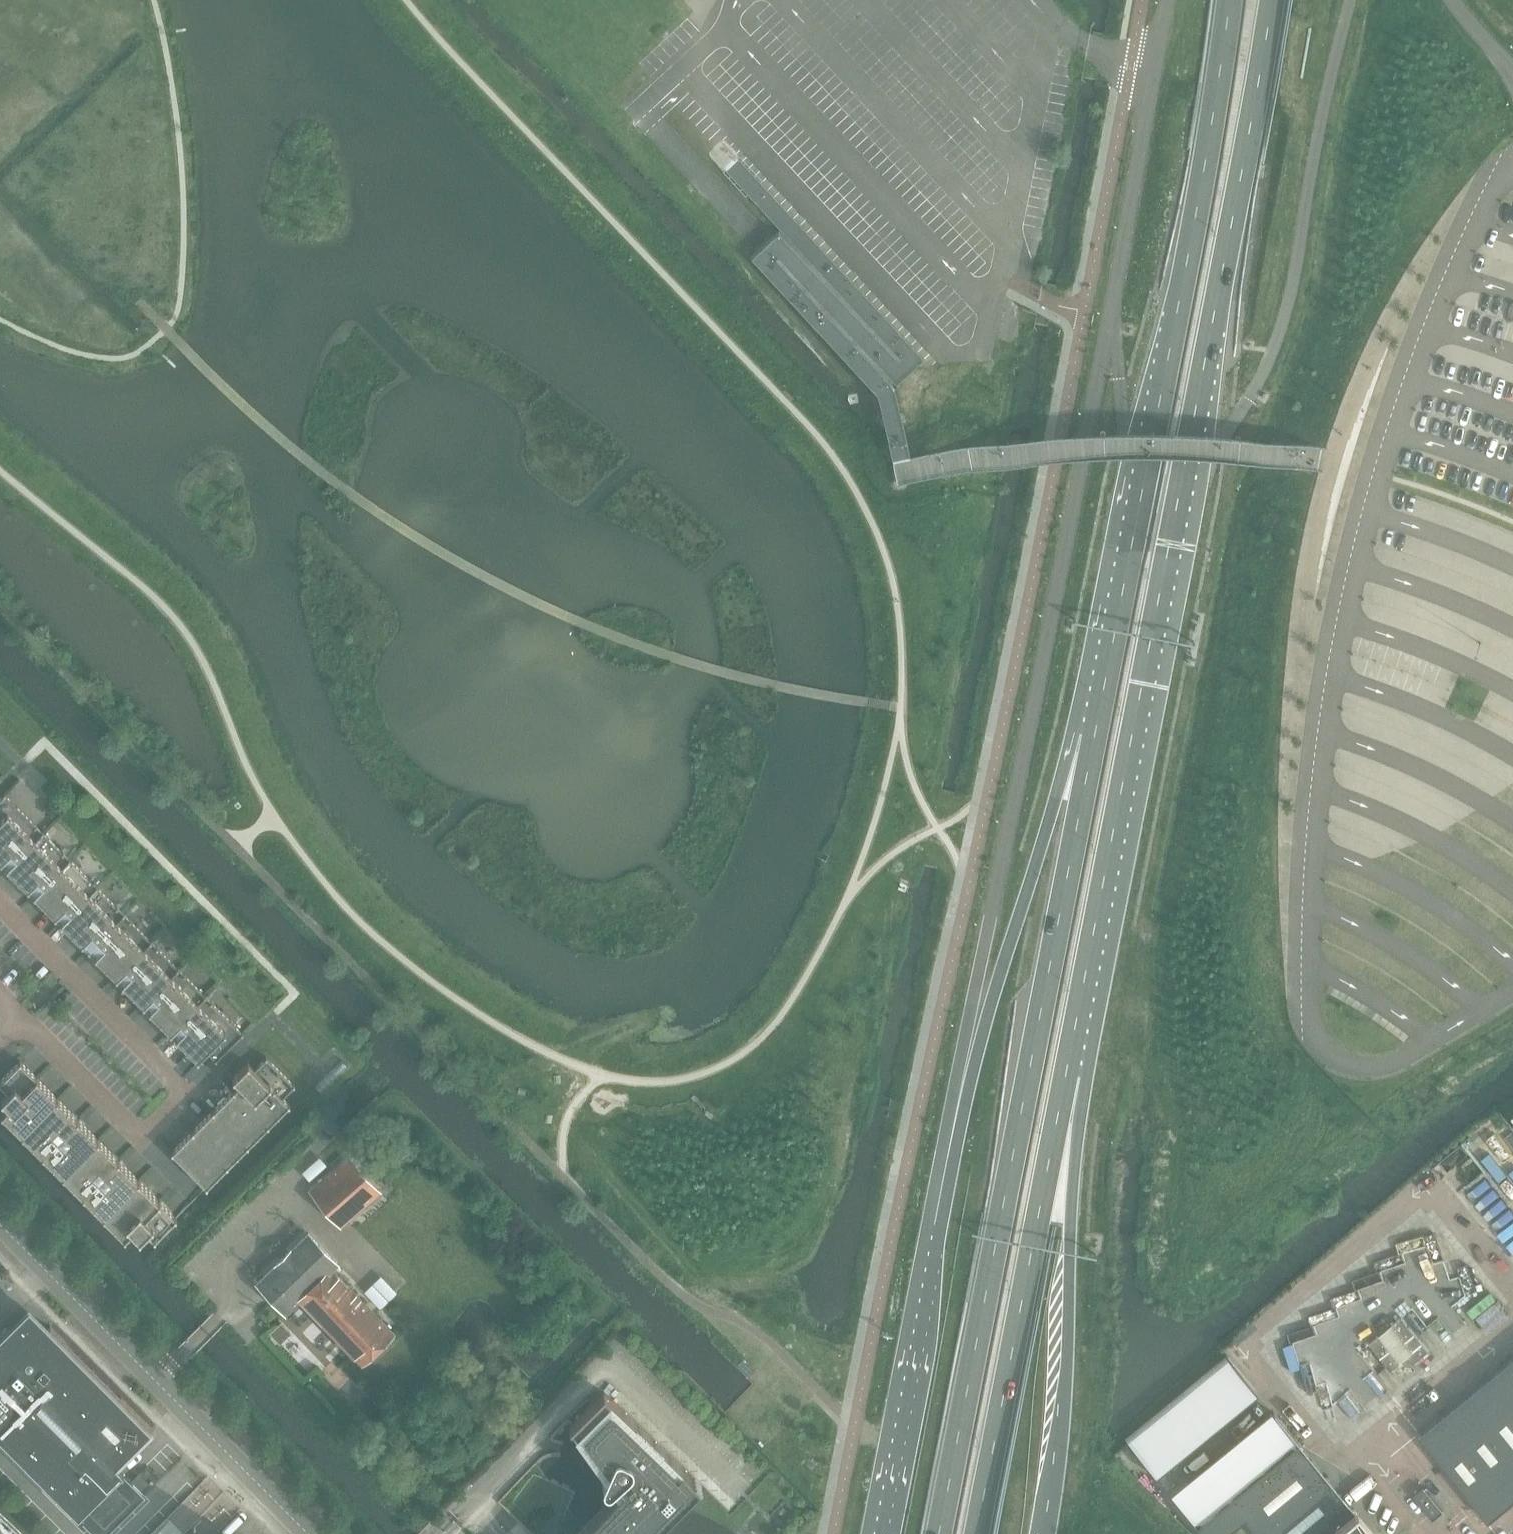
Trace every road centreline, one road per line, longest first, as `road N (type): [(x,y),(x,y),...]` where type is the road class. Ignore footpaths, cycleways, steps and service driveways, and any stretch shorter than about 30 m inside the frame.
road 1 (primary): [(1066,1074),(1272,0)]
road 2 (primary): [(1094,740),(1055,798),(976,1055),(880,1533)]
road 3 (primary): [(1094,740),(937,1533)]
road 4 (primary): [(1230,0),(1094,740)]
road 5 (primary): [(976,1533),(1066,1074)]
road 6 (primary): [(1041,1533),(1054,1459),(1070,1223),(1066,1074)]
road 7 (tertiary): [(307,1533),(0,1223)]

